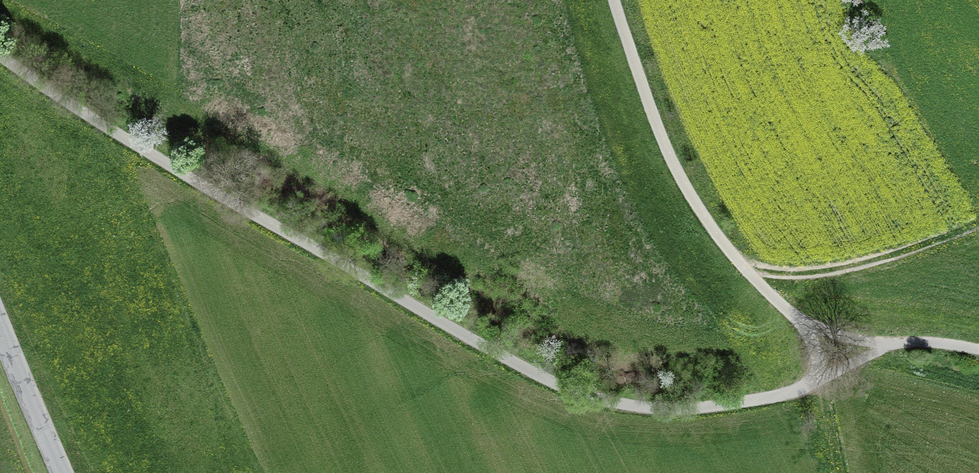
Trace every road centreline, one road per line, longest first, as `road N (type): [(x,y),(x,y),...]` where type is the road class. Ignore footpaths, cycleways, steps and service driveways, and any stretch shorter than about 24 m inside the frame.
road 1 (track): [(0,52),(79,106),(562,381),(670,405),(780,387),(891,344)]
road 2 (track): [(619,0),(671,159),(718,234),(794,328),(891,344)]
road 3 (unclassified): [(0,318),(65,472)]

